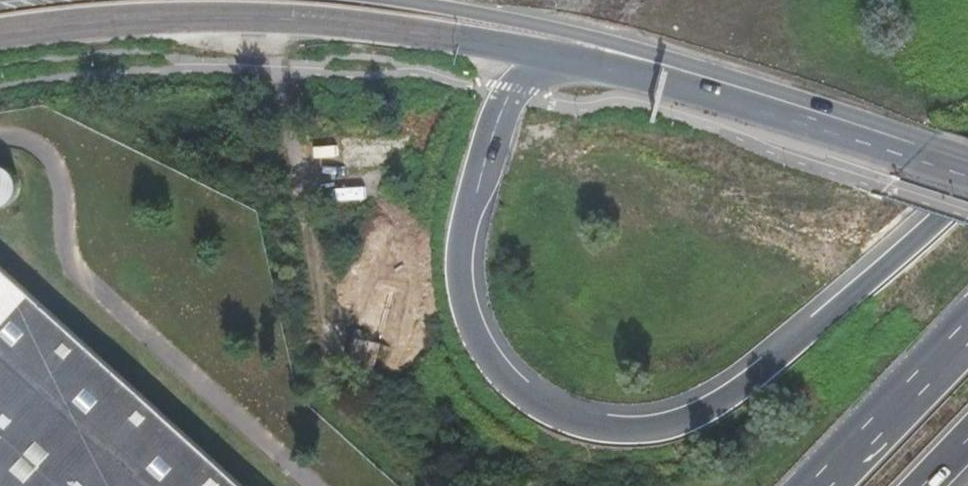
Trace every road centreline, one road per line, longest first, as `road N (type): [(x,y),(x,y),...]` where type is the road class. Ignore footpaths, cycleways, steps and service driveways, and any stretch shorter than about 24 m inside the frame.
road 1 (motorway): [(967,178),(929,221),(724,395),(638,426),(559,415),(533,400),(484,349),(461,269),(484,158),(510,96),(548,61)]
road 2 (primary): [(920,154),(692,68),(386,0)]
road 3 (primary): [(0,36),(65,24),(269,21),(548,61)]
road 4 (primary): [(548,61),(920,154)]
road 5 (motorway): [(967,334),(825,485)]

